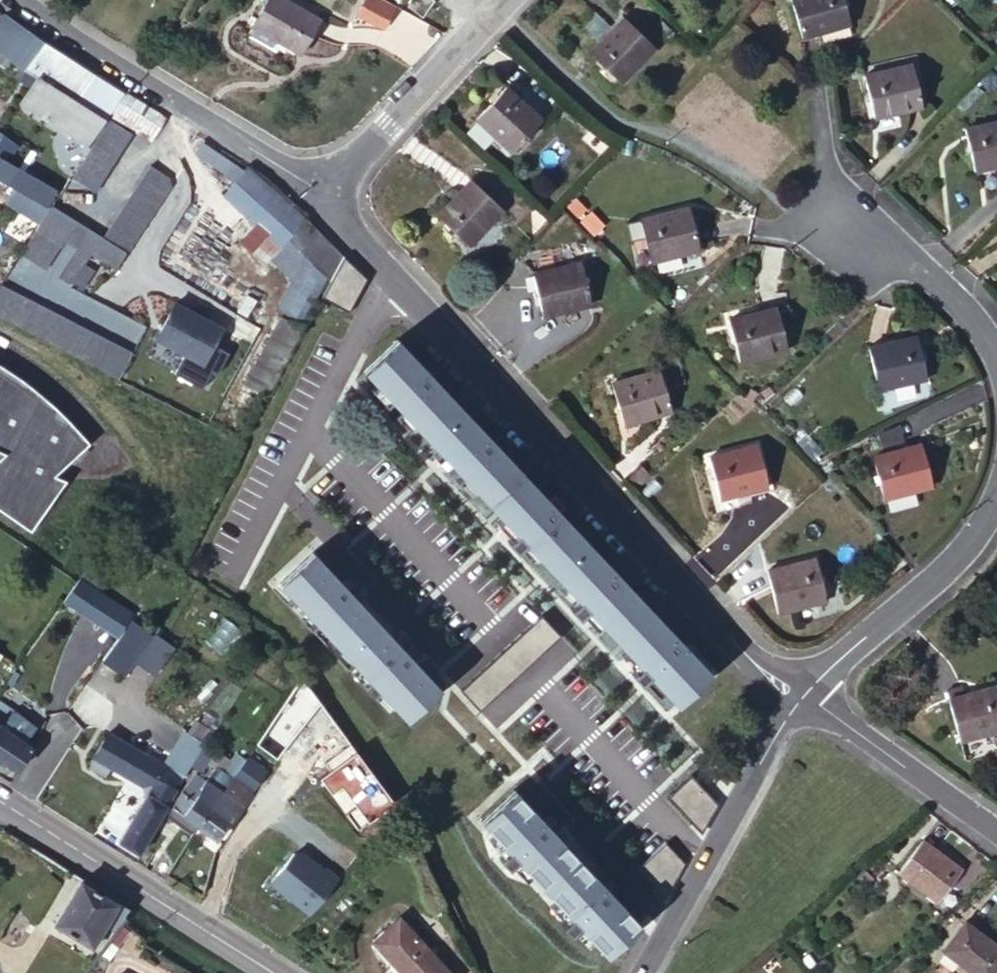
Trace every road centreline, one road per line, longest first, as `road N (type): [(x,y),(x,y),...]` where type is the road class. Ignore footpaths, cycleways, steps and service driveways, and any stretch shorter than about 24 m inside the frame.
road 1 (residential): [(327,197),(391,286),(718,630),(797,690)]
road 2 (residential): [(22,0),(327,197)]
road 3 (residential): [(996,351),(970,310),(845,214),(815,77)]
road 4 (tertiary): [(0,798),(274,972)]
road 5 (residential): [(643,972),(797,690)]
road 6 (residential): [(797,690),(950,568),(996,503)]
road 7 (residential): [(327,197),(504,0)]
road 8 (residential): [(797,690),(996,829)]

